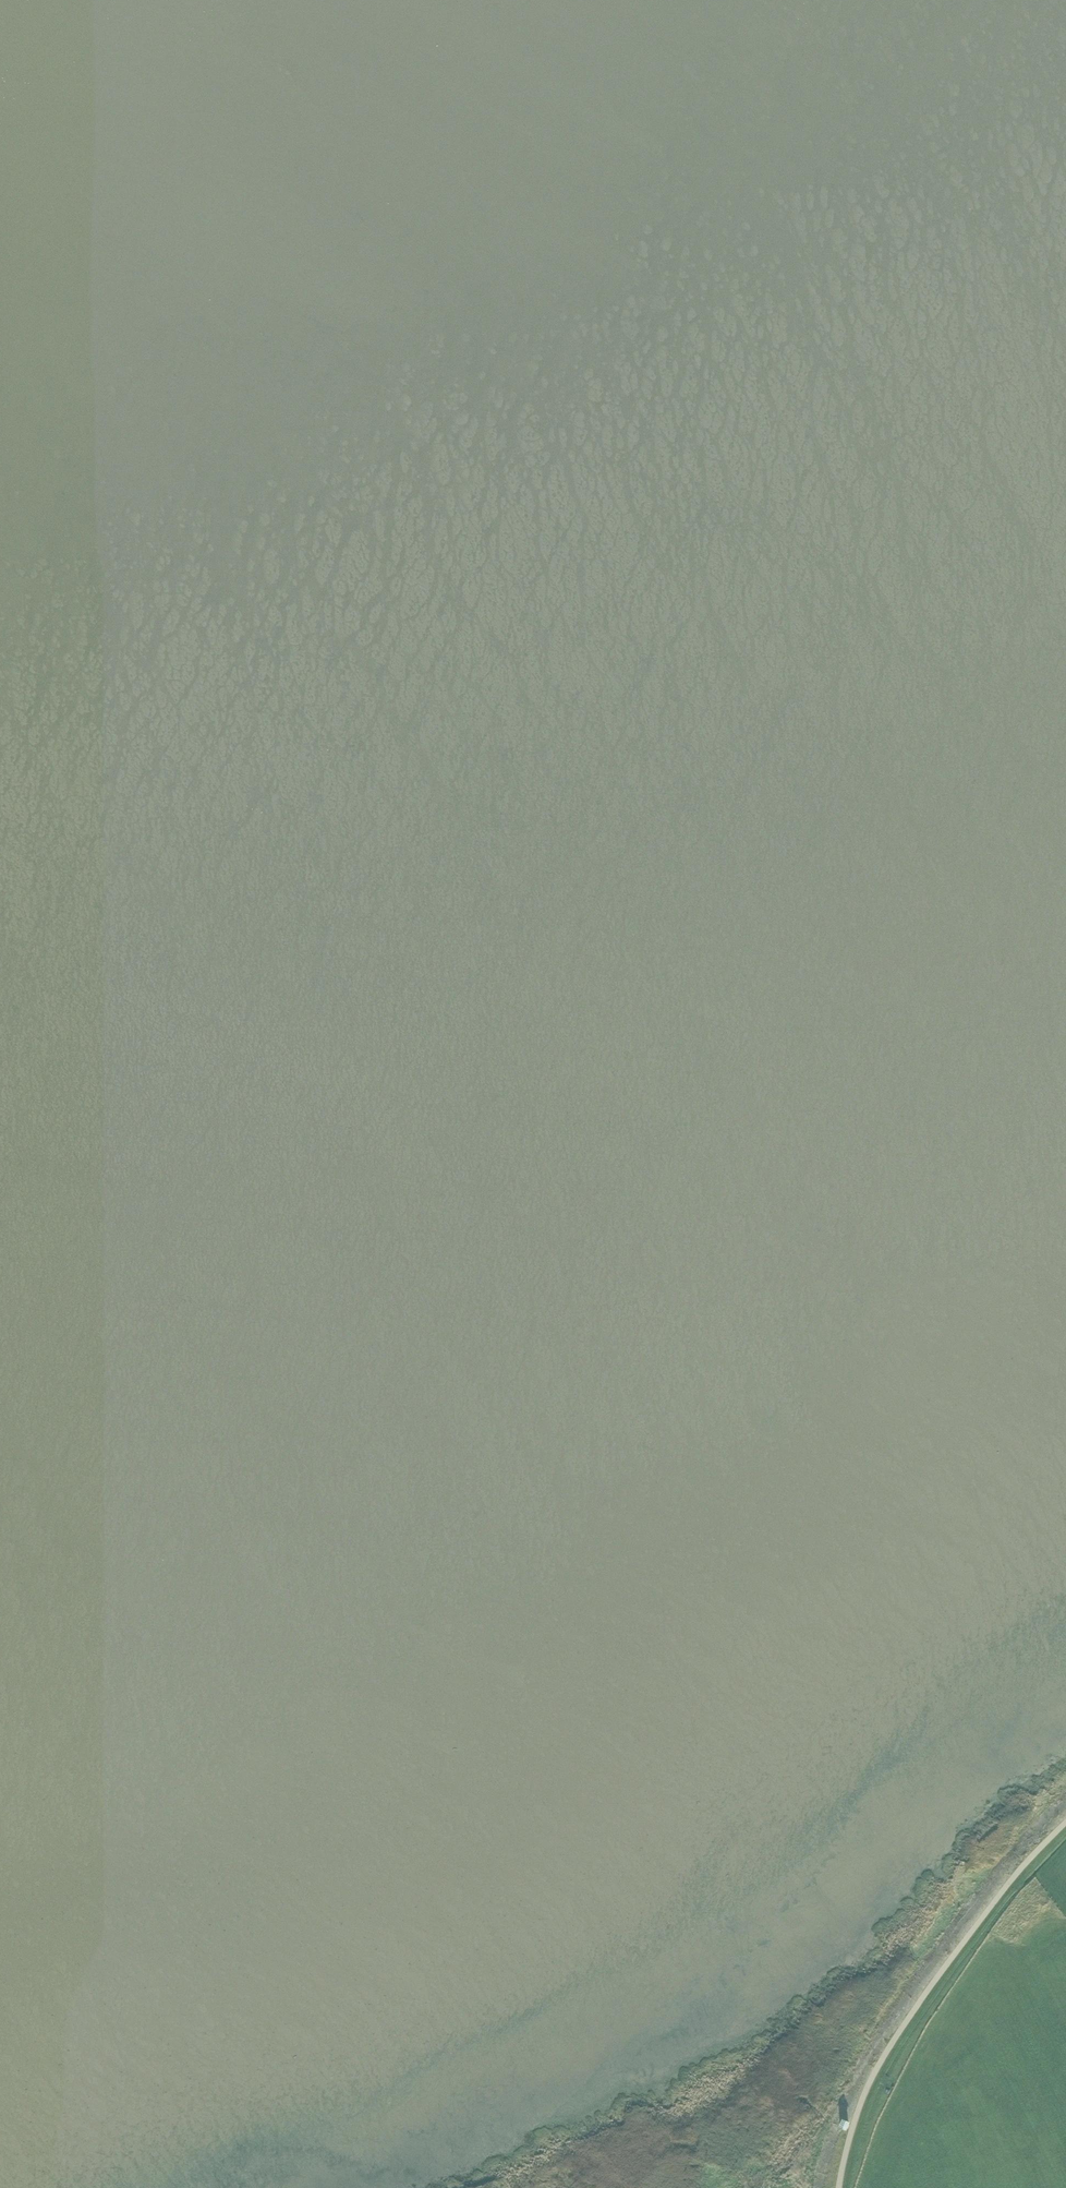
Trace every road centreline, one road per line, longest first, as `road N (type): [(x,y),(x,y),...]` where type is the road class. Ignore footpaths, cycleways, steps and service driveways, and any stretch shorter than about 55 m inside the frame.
road 1 (unclassified): [(839,2187),(865,2091),(906,2020),(1020,1869),(1065,1822)]

